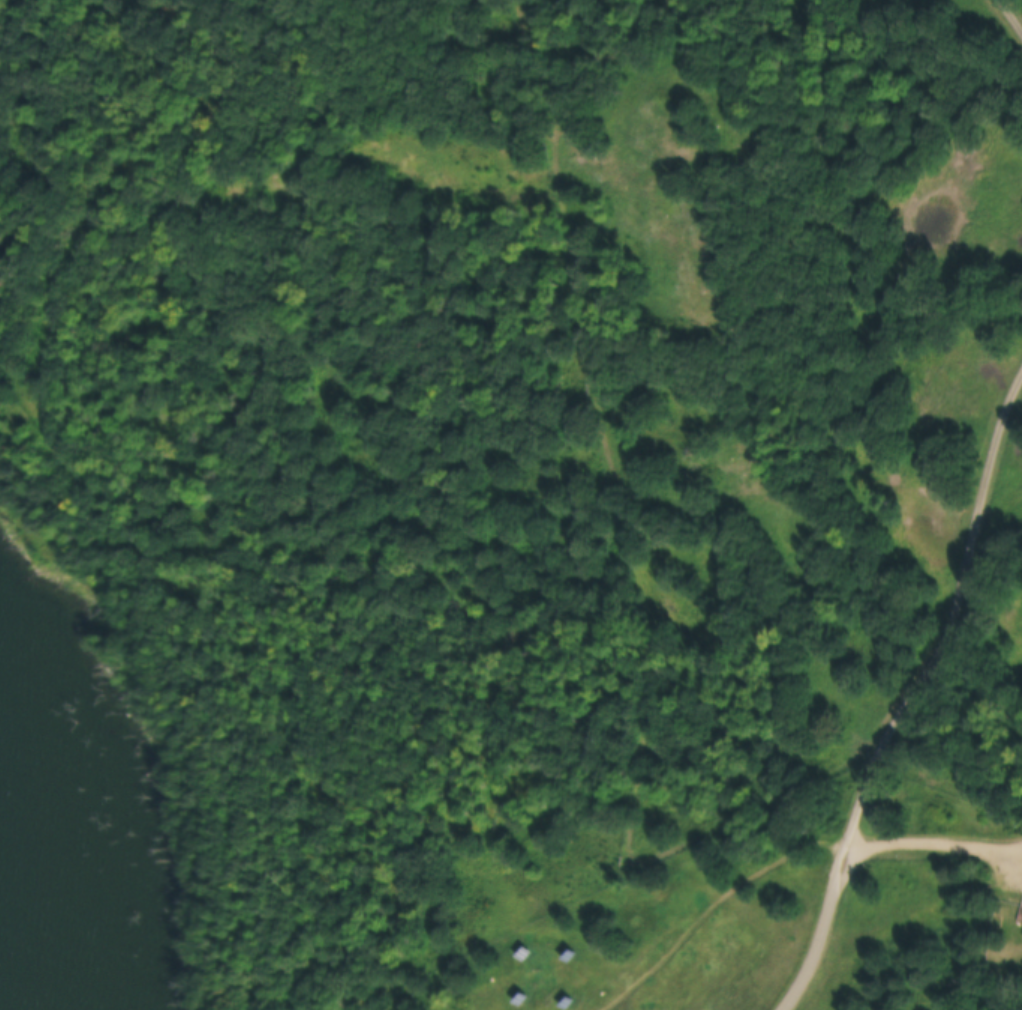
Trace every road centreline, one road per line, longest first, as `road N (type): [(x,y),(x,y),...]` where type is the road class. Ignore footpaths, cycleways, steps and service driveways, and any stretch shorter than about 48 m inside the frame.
road 1 (track): [(841,843),(878,746),(955,619),(1021,385)]

